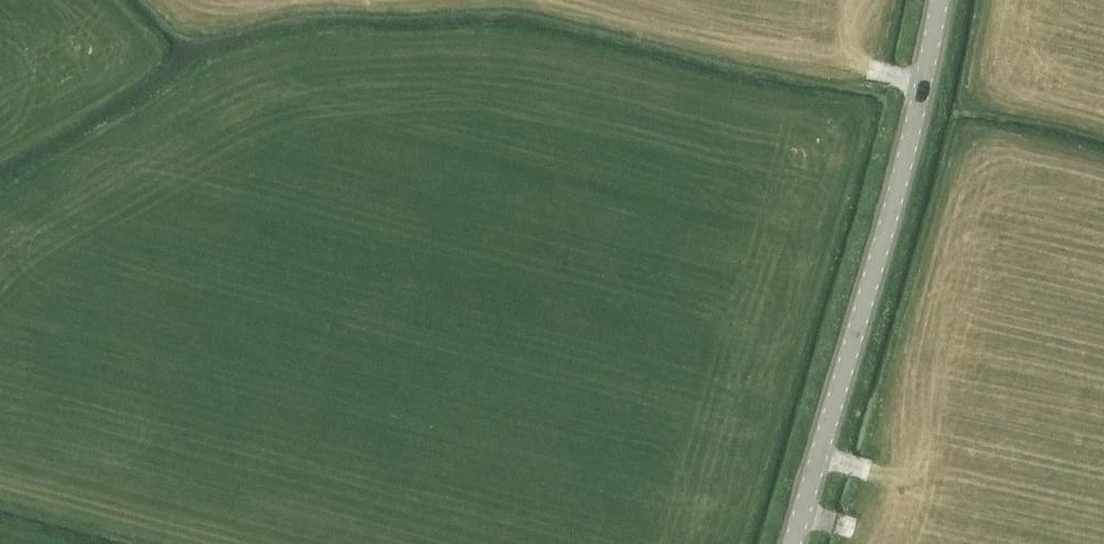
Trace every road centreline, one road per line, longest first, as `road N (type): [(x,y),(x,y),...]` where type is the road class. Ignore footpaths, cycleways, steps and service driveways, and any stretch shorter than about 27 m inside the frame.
road 1 (tertiary): [(789,543),(934,0)]

